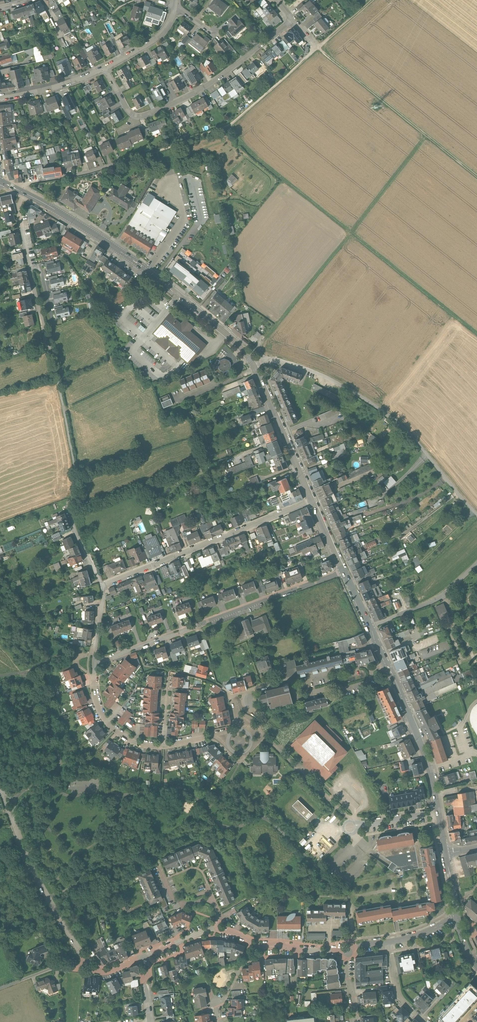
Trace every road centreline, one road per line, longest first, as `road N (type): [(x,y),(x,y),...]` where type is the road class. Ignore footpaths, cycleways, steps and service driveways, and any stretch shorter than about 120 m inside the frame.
road 1 (track): [(18,191),(230,125),(373,0)]
road 2 (track): [(230,125),(271,172),(476,333)]
road 3 (residential): [(253,367),(233,339),(149,271),(25,194)]
road 4 (residential): [(476,511),(406,429),(371,402),(294,364),(253,367)]
road 5 (track): [(257,349),(425,134)]
road 6 (residential): [(342,570),(94,663)]
road 7 (residential): [(294,20),(208,85),(147,115),(127,108),(105,68)]
road 8 (residential): [(102,585),(313,502)]
road 9 (track): [(318,48),(476,175)]
road 10 (residential): [(0,787),(89,968)]
road 11 (residential): [(385,663),(366,683),(340,690),(312,692),(284,681),(231,696)]
road 12 (residential): [(439,812),(430,768),(385,663)]
road 13 (track): [(74,498),(75,465),(50,348)]
road 14 (residential): [(313,502),(253,367)]
road 15 (residential): [(219,931),(303,952),(348,949)]
road 16 (track): [(476,564),(438,599),(369,628)]
road 17 (residential): [(163,746),(128,739),(108,723),(94,663)]

